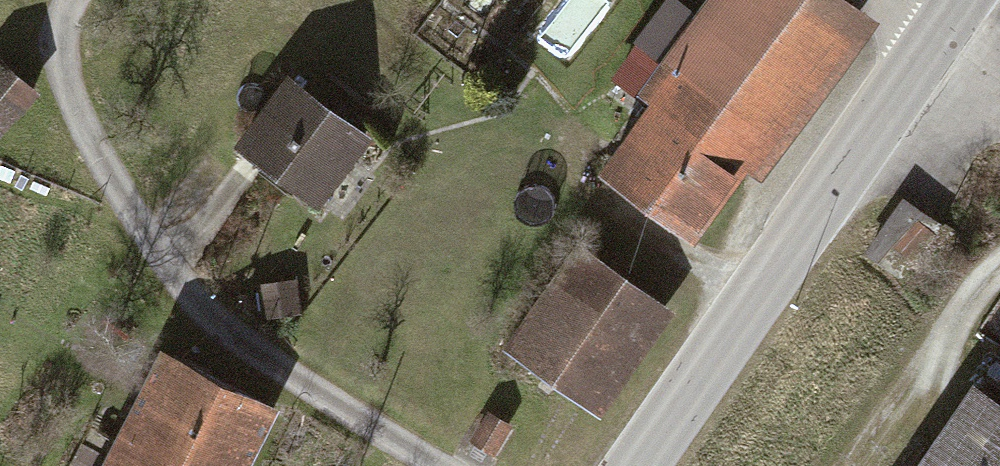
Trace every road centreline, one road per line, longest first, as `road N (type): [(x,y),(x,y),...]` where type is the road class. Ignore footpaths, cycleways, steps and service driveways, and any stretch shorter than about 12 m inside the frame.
road 1 (residential): [(430,465),(235,347),(145,244),(64,85),(63,27),(87,0)]
road 2 (tertiary): [(644,465),(966,2)]

